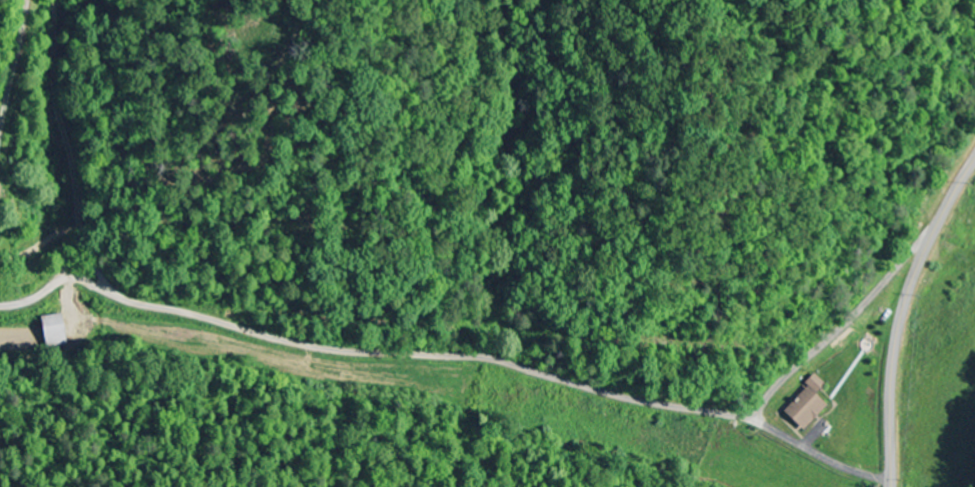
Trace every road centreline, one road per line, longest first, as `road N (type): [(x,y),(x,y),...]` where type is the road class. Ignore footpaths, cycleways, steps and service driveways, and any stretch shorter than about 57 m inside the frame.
road 1 (residential): [(947,210),(871,299),(745,414),(678,407),(474,356),(300,344),(121,300),(74,279),(0,306)]
road 2 (residential): [(350,351),(175,0)]
road 3 (secondary): [(892,486),(899,328),(918,269),(974,161)]
road 4 (residential): [(891,469),(821,446),(755,409)]

